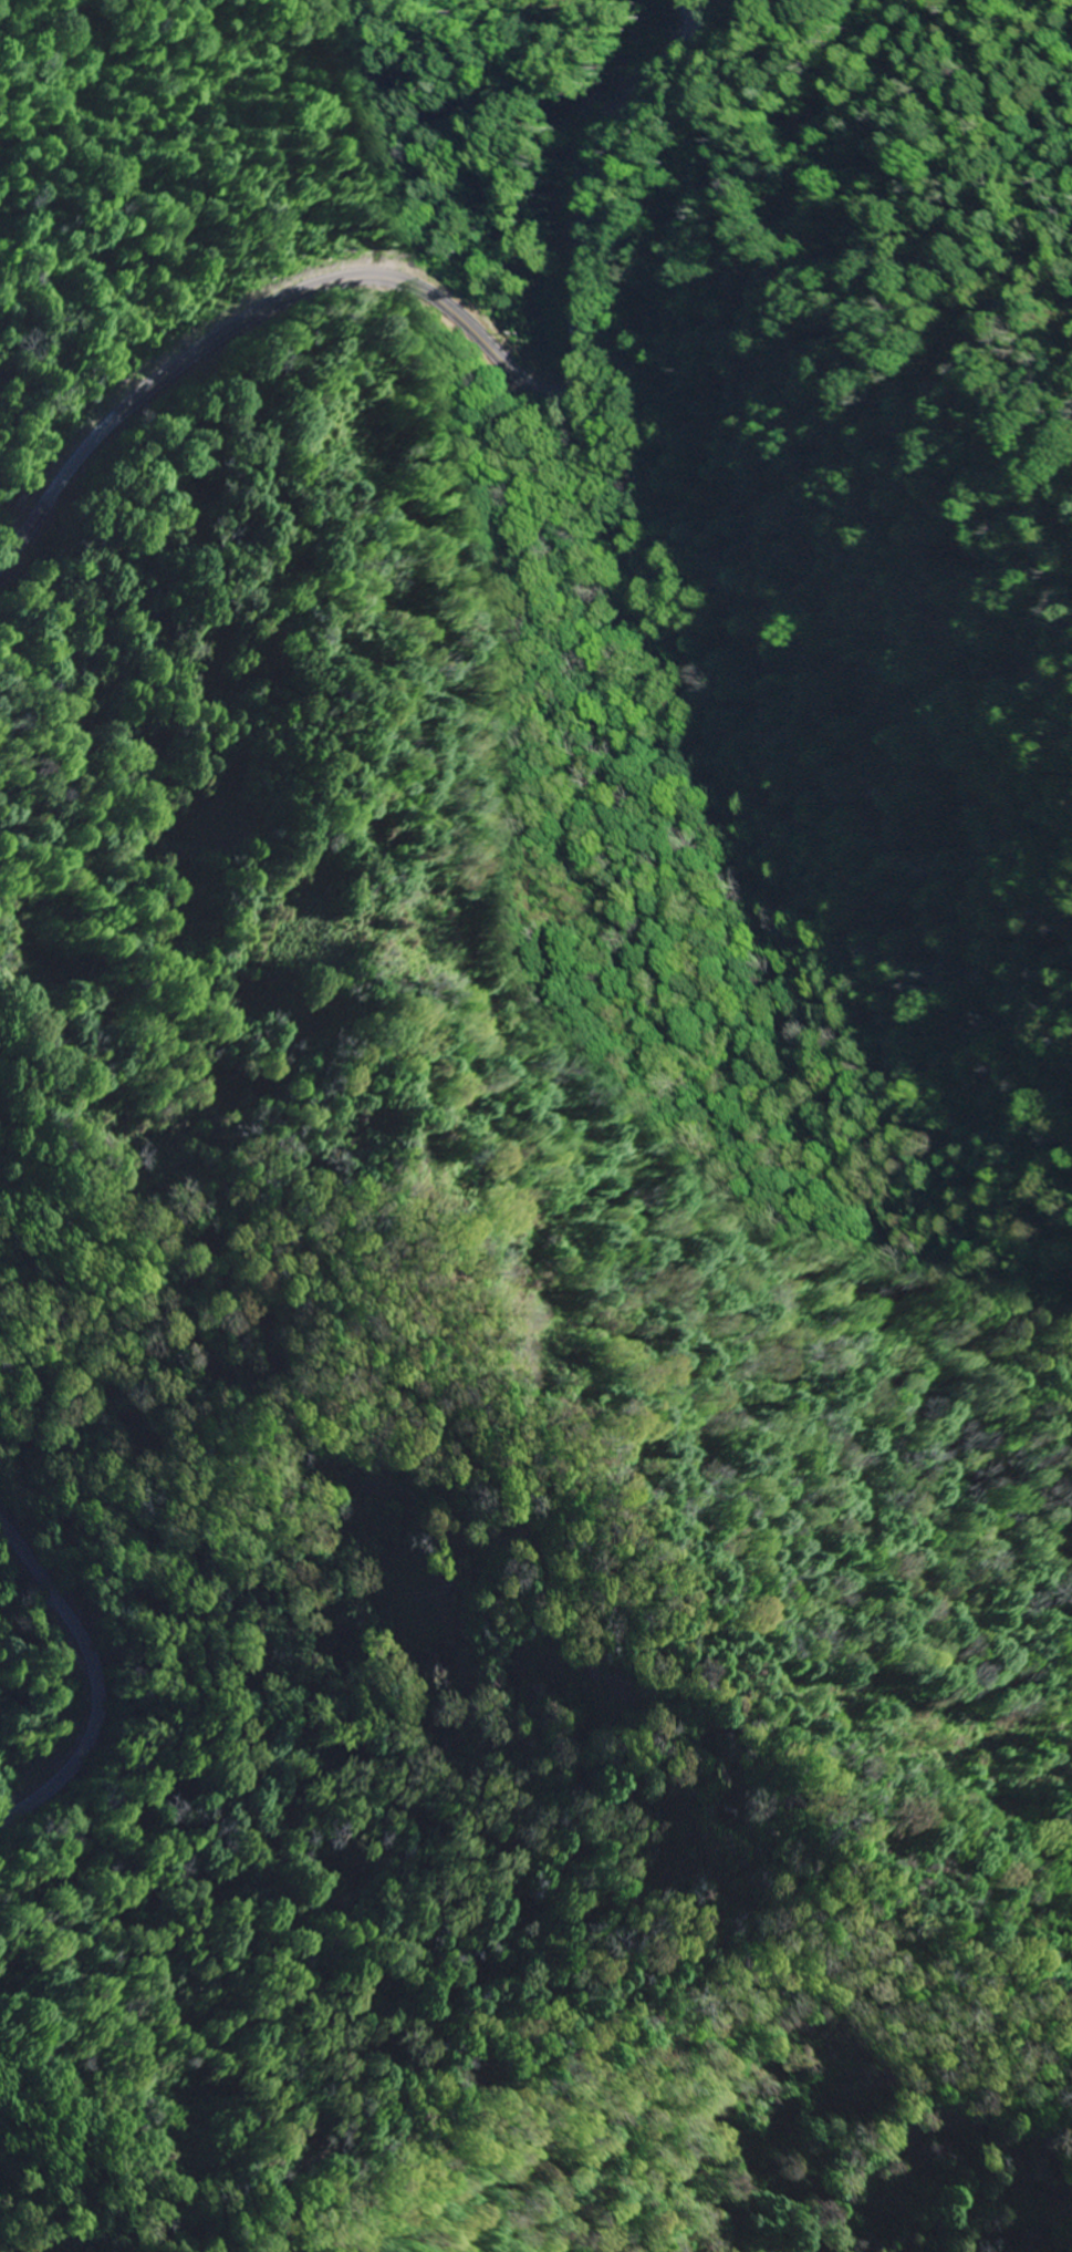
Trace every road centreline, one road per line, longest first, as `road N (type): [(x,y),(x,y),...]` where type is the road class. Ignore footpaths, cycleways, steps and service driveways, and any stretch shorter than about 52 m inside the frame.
road 1 (primary): [(0,580),(39,548),(104,455),(190,371),(330,289),(373,281),(413,289),(528,389),(573,383),(592,349),(610,207),(637,140)]
road 2 (primary): [(0,1843),(74,1791),(102,1748),(108,1711),(79,1632),(0,1533)]
road 3 (primary): [(695,0),(693,54),(637,140)]

